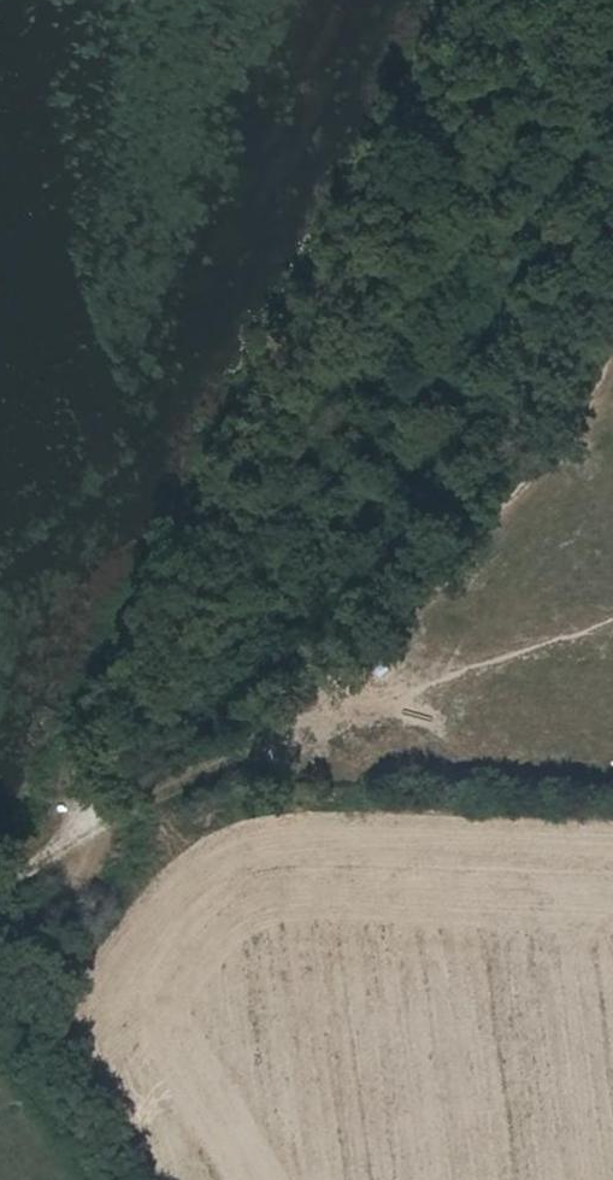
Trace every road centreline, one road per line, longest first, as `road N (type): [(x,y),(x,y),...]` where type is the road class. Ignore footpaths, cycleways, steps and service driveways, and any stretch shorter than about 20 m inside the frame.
road 1 (track): [(235,763),(0,887)]

